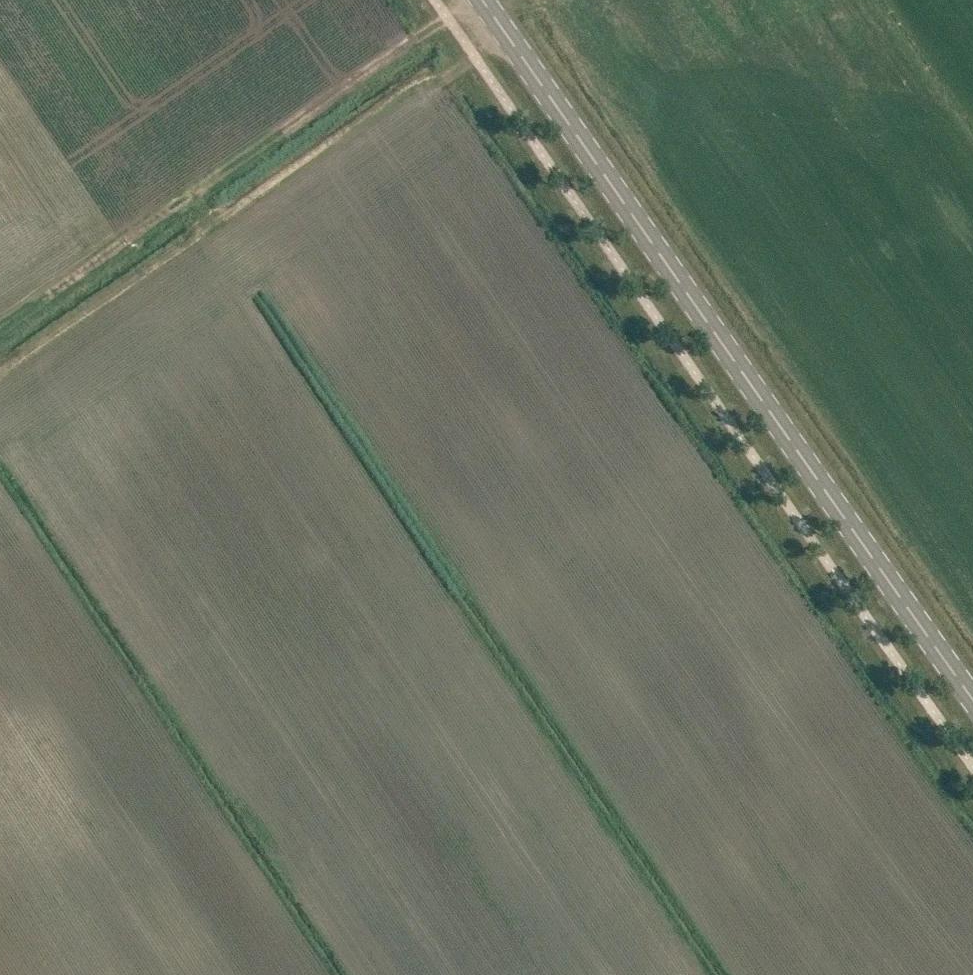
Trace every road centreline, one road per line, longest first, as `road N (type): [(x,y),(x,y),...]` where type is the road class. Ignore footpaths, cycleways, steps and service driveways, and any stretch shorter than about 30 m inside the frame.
road 1 (primary): [(972,697),(485,0)]

